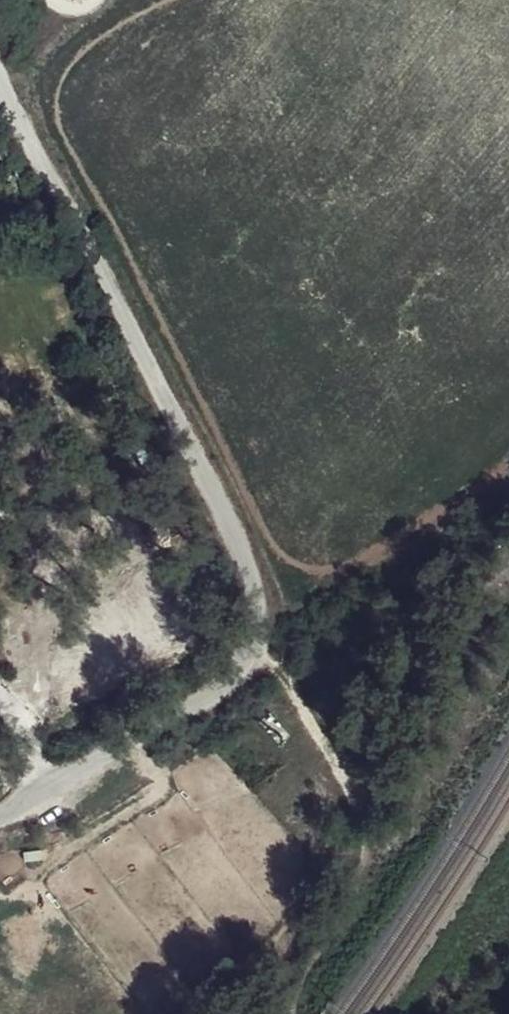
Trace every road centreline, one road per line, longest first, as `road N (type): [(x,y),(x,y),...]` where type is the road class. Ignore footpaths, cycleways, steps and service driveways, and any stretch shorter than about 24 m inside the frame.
road 1 (unclassified): [(0,84),(117,308),(252,598),(255,639),(244,670),(0,811)]

